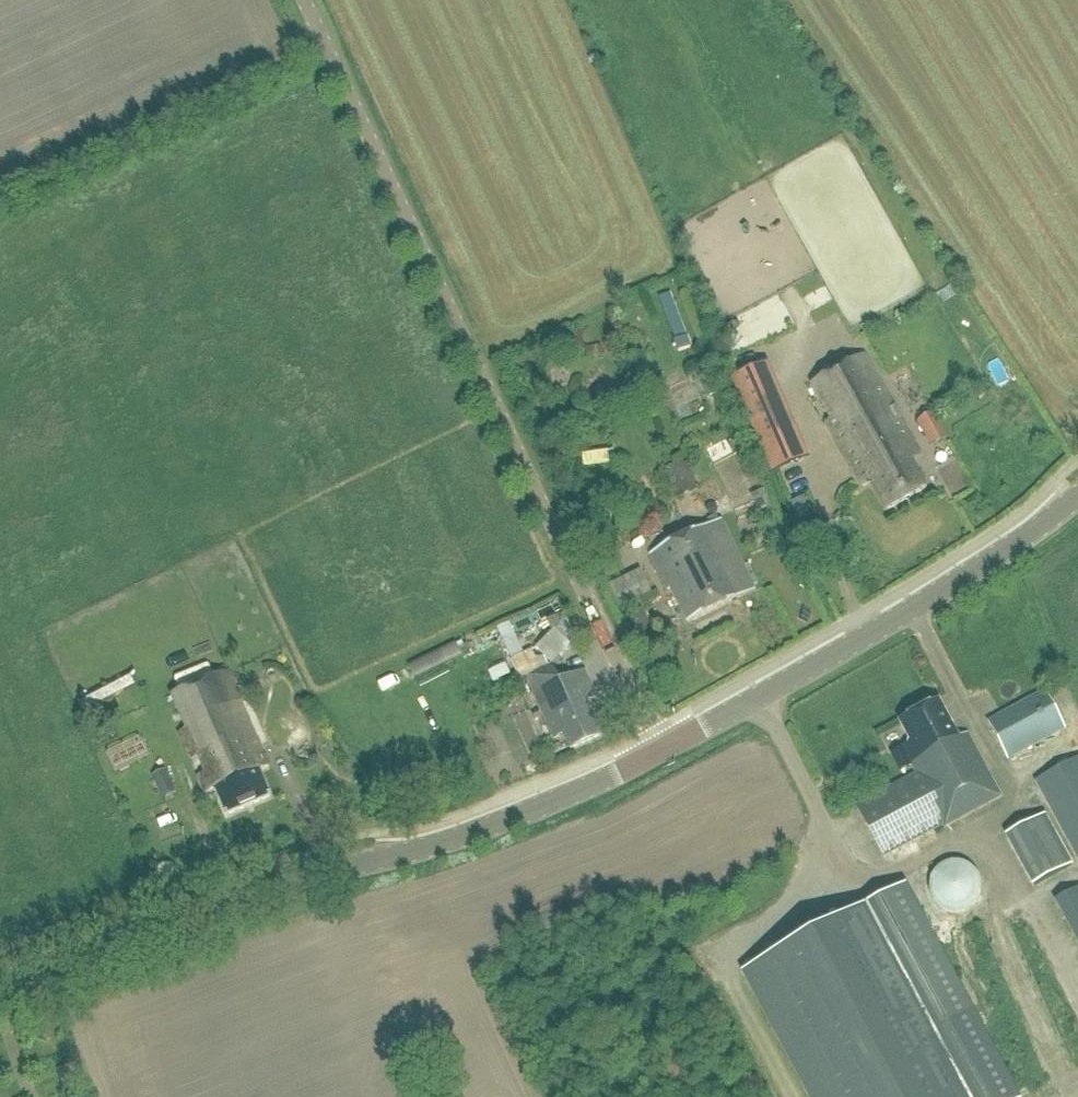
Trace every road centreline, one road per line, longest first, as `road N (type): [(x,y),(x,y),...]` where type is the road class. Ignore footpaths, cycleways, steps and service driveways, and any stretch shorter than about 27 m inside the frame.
road 1 (unclassified): [(661,752),(306,0)]
road 2 (tertiary): [(0,1004),(354,864),(545,807),(661,752)]
road 3 (tertiary): [(661,752),(912,611),(1077,496)]

